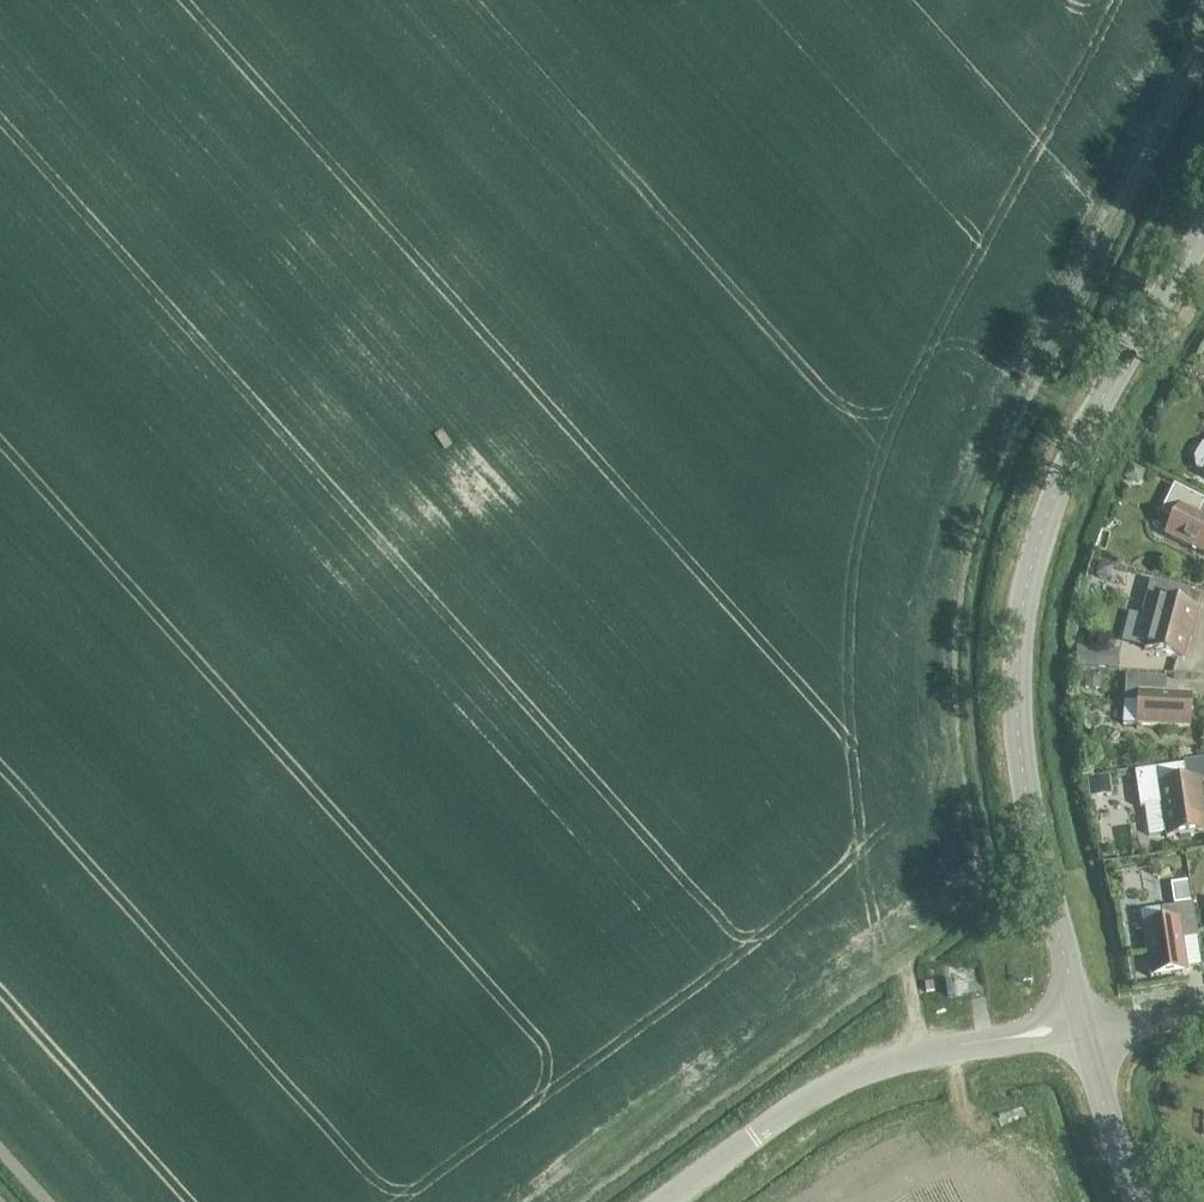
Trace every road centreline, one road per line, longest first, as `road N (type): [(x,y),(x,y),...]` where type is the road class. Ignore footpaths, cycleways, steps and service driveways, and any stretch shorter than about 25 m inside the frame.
road 1 (tertiary): [(1074,1032),(1022,794),(1016,625),(1043,511),(1094,402),(1203,225)]
road 2 (tertiary): [(662,1201),(755,1133),(874,1065),(957,1045),(1074,1032)]
road 3 (residential): [(1142,1201),(1074,1032)]
road 4 (residential): [(1074,1032),(1203,1012)]

